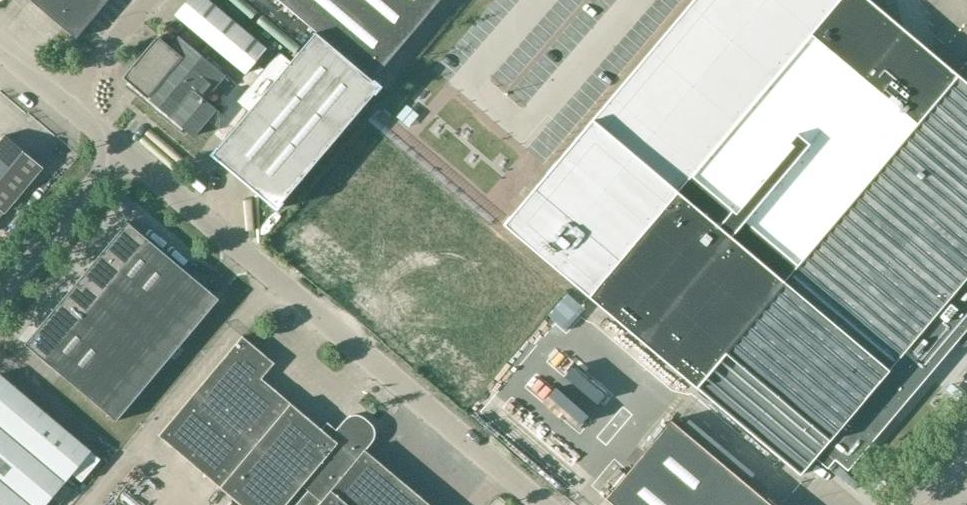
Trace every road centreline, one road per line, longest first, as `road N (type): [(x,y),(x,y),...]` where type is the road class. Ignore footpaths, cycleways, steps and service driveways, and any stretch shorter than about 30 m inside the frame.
road 1 (unclassified): [(534,504),(120,148)]
road 2 (unclassified): [(0,292),(120,148)]
road 3 (unclassified): [(65,105),(152,0)]

